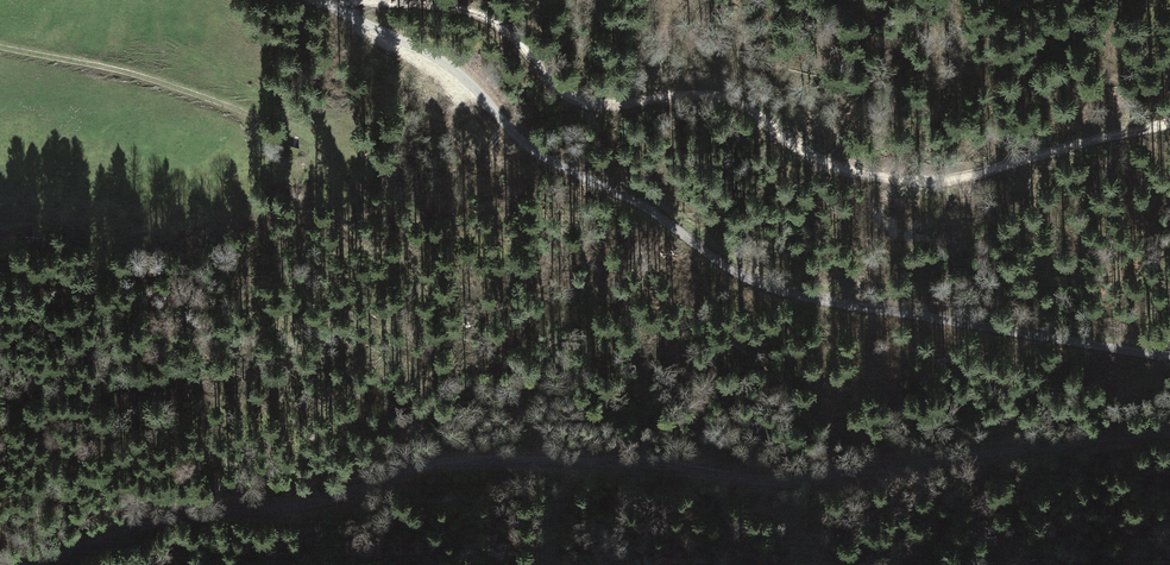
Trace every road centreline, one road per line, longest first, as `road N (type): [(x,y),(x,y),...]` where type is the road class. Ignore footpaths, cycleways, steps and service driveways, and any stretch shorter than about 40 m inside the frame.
road 1 (unclassified): [(1169,431),(773,481),(653,463),(458,461),(312,502),(159,522),(25,564)]
road 2 (unclassified): [(318,0),(455,69),(524,143),(629,194),(762,282),(1169,356)]
road 3 (track): [(401,0),(470,10),(499,24),(587,107),(713,94),(844,170),(946,181),(1169,122)]
road 4 (track): [(0,49),(285,130)]

